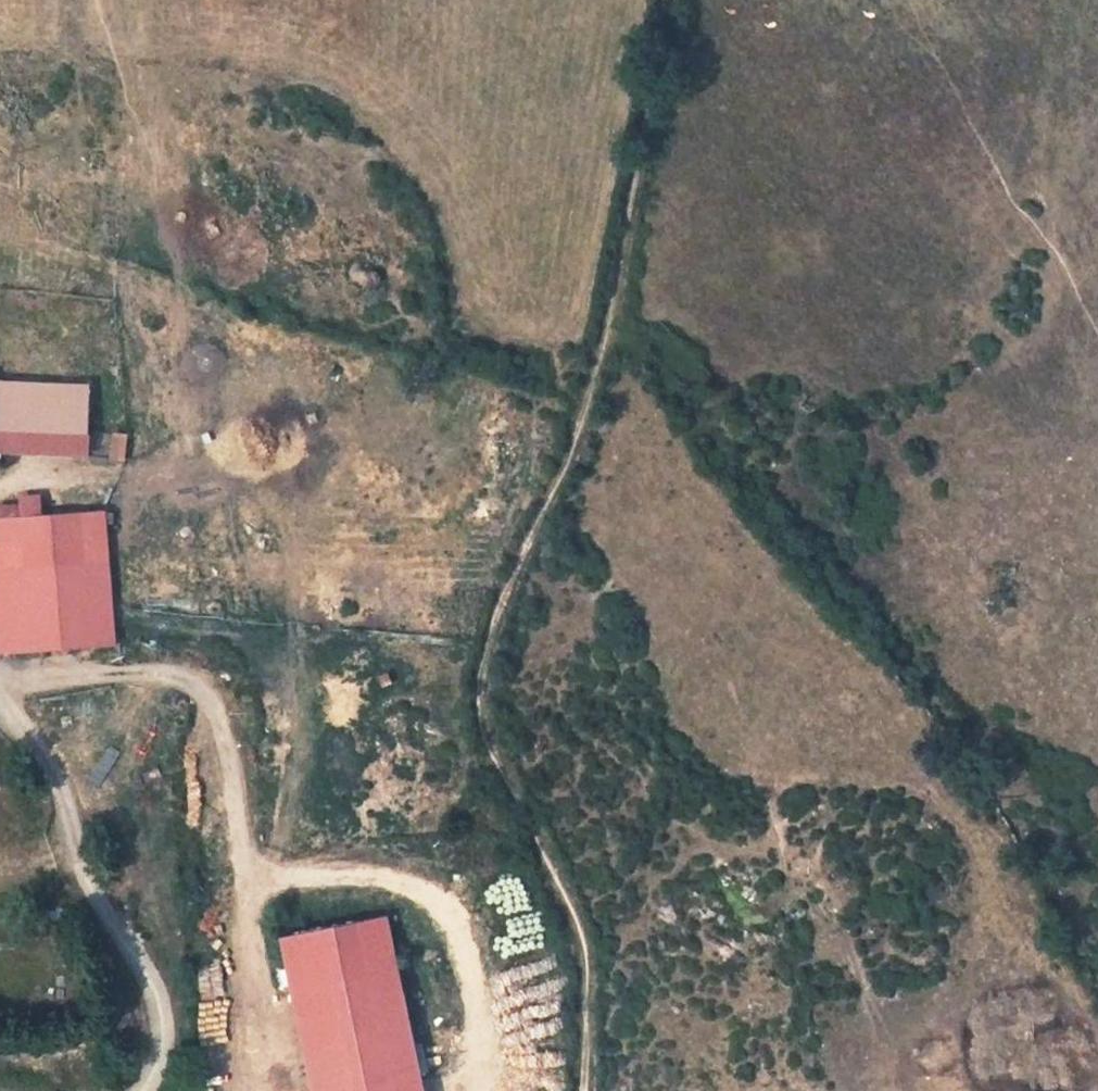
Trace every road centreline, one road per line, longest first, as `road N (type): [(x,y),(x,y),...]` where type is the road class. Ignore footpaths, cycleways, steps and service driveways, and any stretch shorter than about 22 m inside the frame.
road 1 (track): [(664,0),(608,332),(568,457),(497,610),(478,683),(487,744),(578,932),(585,970),(581,1090)]
road 2 (unclassified): [(130,1090),(154,1058),(148,988),(86,875),(39,755),(0,693)]

